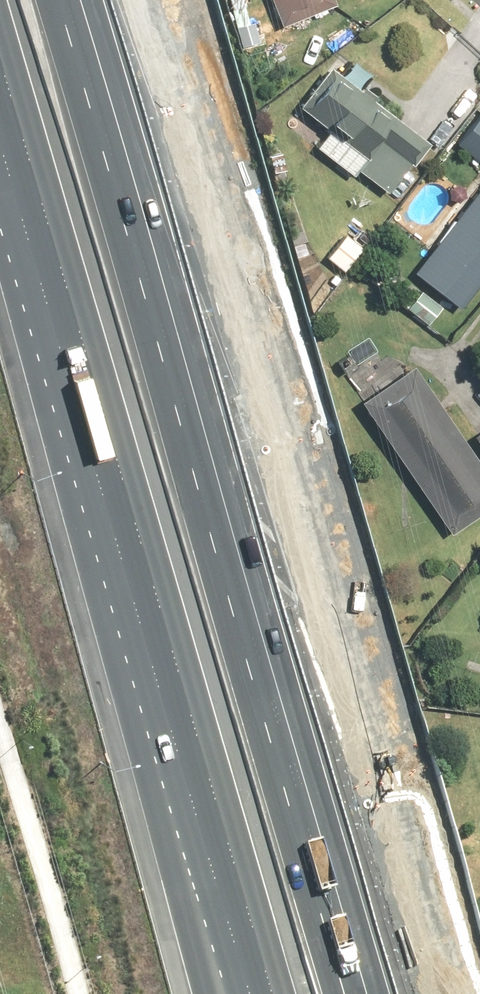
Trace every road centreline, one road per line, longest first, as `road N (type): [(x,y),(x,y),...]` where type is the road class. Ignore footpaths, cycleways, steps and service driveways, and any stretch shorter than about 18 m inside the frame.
road 1 (motorway): [(70,11),(187,276),(459,993)]
road 2 (motorway): [(70,11),(356,993)]
road 3 (motorway): [(216,806),(0,60)]
road 4 (motorway): [(272,993),(216,806)]
road 5 (motorway): [(239,993),(216,806)]

